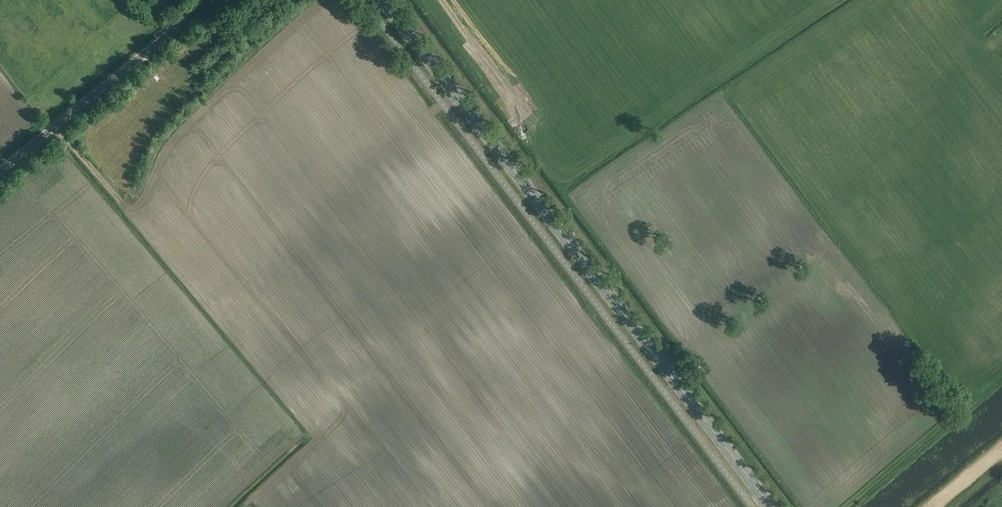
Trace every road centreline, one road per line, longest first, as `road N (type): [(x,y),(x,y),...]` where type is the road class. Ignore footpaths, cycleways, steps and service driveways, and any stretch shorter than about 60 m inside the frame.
road 1 (primary): [(771,506),(384,0)]
road 2 (unclassified): [(0,171),(208,0)]

